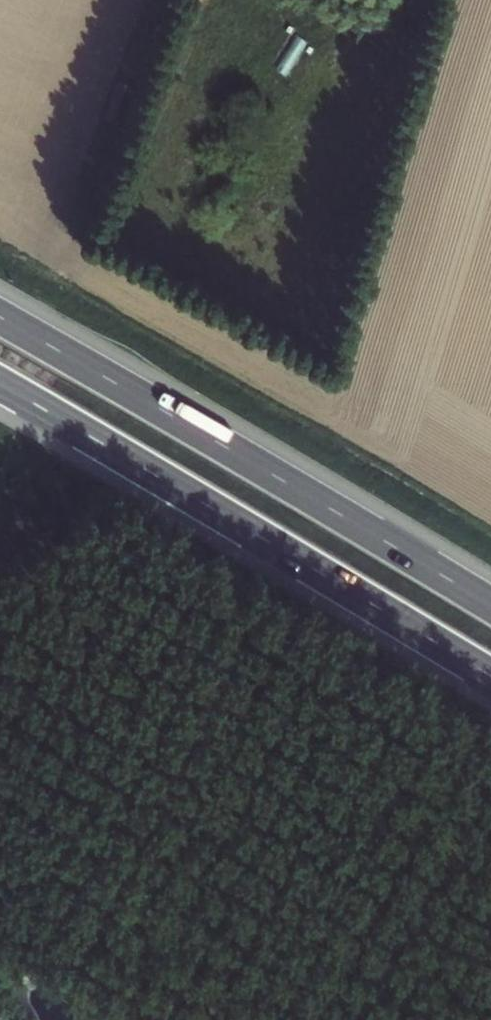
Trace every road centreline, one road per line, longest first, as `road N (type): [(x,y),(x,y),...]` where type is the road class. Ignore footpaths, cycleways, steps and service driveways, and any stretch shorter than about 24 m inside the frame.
road 1 (motorway): [(0,386),(490,676)]
road 2 (motorway): [(490,606),(0,318)]

